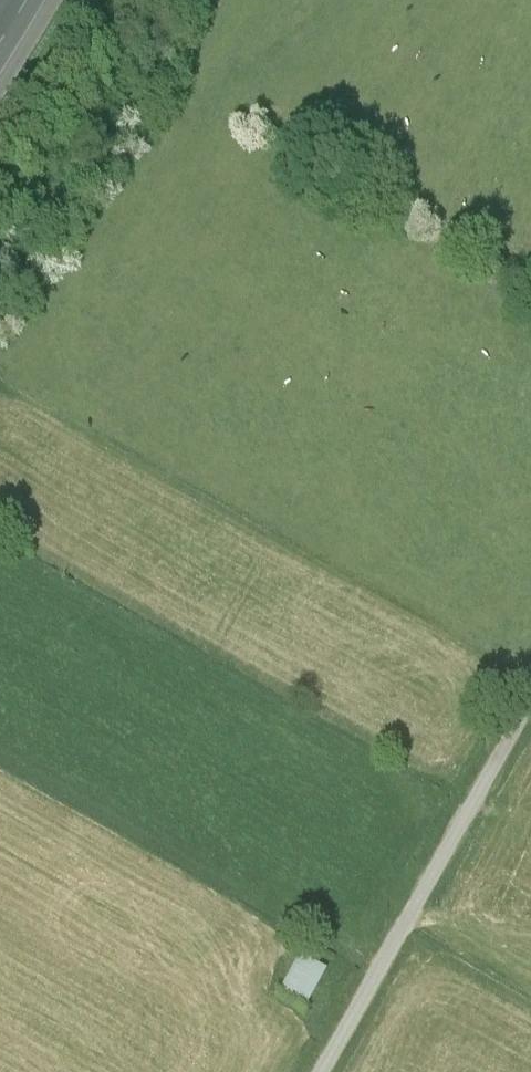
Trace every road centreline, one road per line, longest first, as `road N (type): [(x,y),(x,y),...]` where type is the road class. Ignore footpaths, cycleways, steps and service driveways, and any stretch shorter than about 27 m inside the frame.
road 1 (track): [(322,1071),(530,701)]

